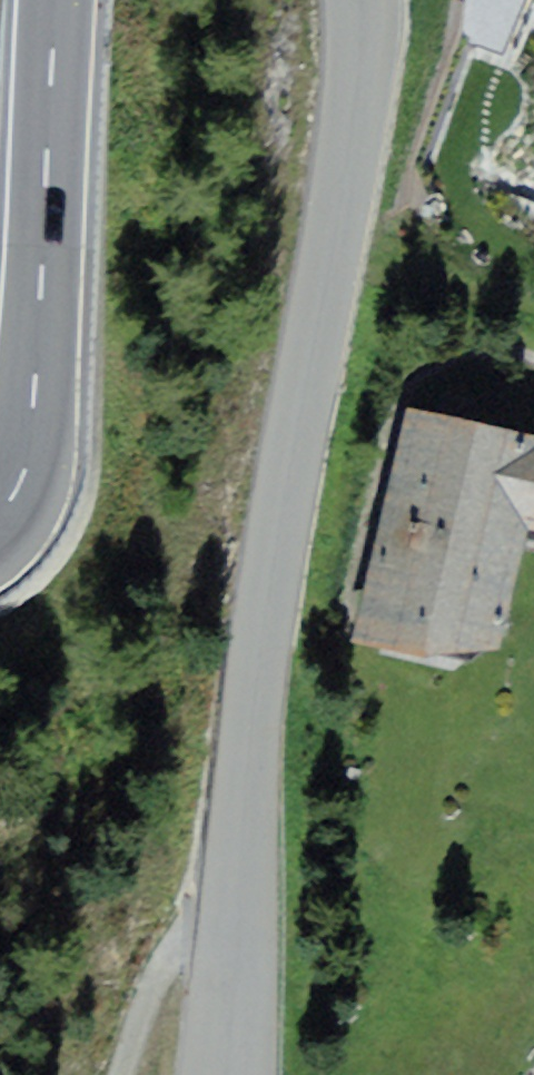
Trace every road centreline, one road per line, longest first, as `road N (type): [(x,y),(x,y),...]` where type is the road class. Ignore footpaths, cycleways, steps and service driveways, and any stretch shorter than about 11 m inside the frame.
road 1 (unclassified): [(223,1074),(257,607),(354,117),(361,0)]
road 2 (primary): [(56,0),(37,418),(27,463),(0,512)]
road 3 (track): [(124,1074),(165,960),(188,938),(234,943)]

